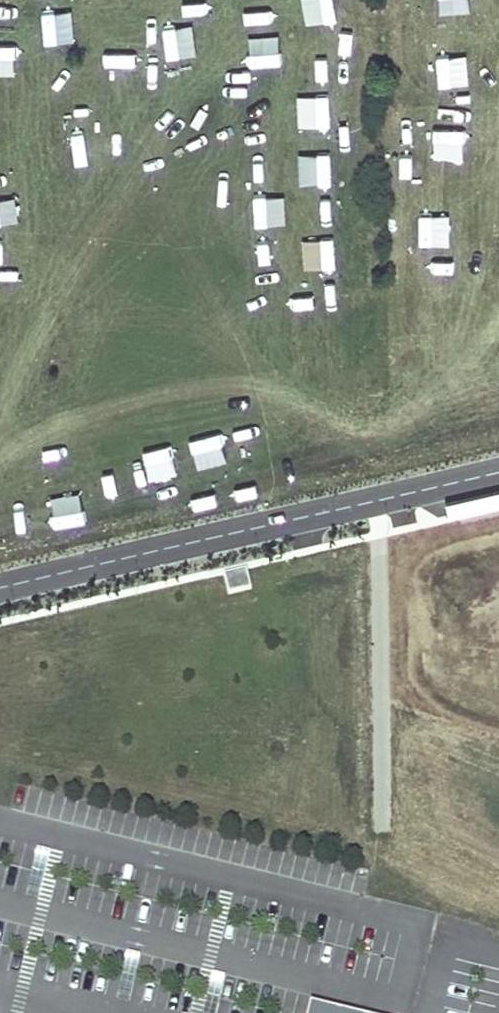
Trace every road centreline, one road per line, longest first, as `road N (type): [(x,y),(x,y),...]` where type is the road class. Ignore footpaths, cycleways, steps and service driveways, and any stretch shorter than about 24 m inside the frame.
road 1 (unclassified): [(0,587),(498,474)]

